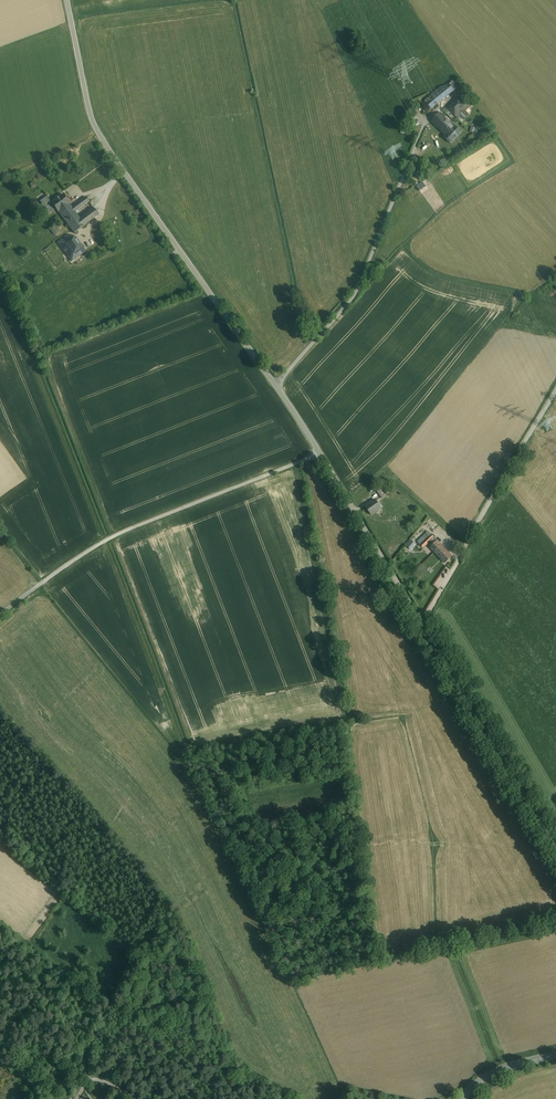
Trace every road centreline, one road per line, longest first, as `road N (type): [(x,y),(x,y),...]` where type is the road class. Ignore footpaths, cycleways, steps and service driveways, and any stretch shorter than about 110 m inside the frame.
road 1 (unclassified): [(553,839),(277,383),(99,134),(67,0)]

